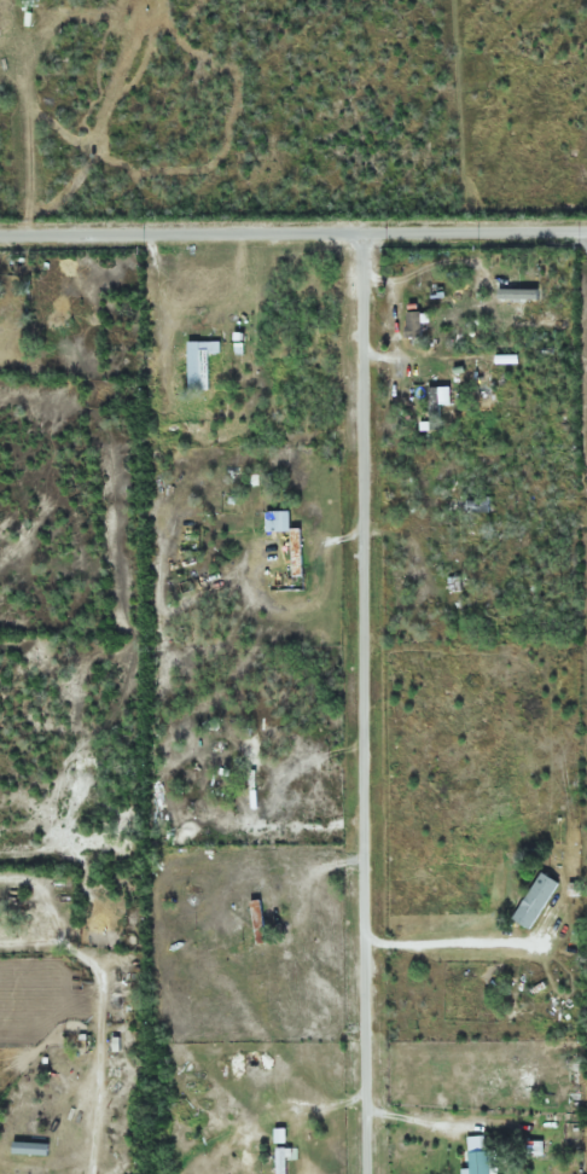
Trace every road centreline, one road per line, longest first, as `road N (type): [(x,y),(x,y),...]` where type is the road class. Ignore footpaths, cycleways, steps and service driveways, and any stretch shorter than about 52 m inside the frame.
road 1 (residential): [(359,233),(365,1173)]
road 2 (residential): [(0,236),(586,232)]

